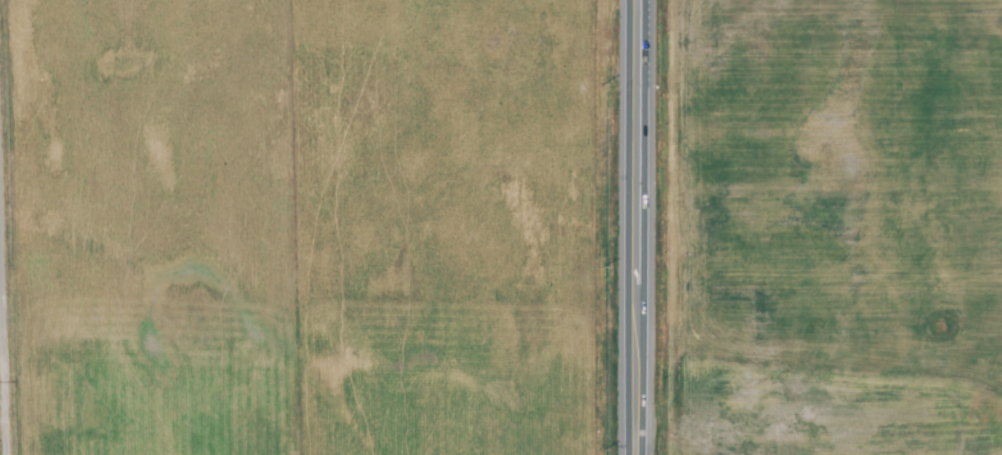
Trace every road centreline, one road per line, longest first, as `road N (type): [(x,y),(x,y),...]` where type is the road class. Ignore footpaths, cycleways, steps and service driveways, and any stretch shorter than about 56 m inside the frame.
road 1 (secondary): [(629,0),(624,454)]

